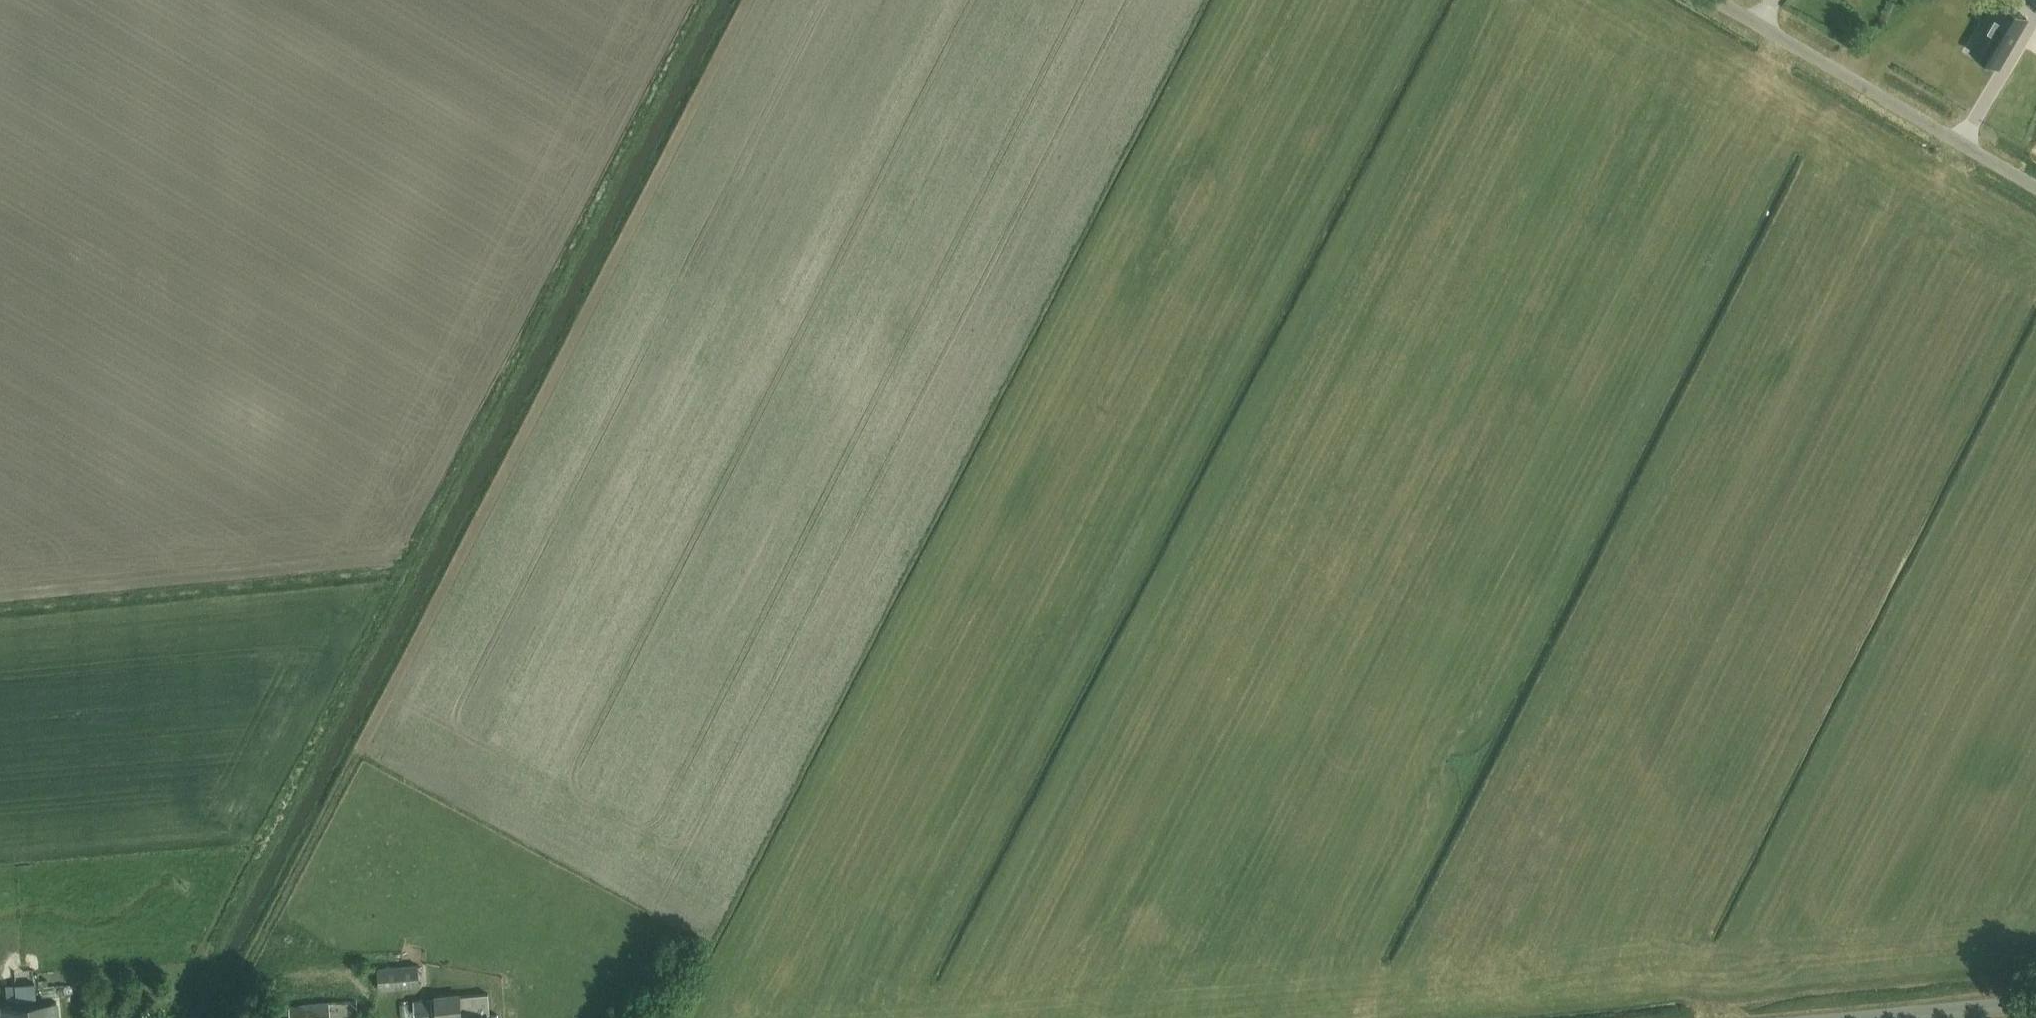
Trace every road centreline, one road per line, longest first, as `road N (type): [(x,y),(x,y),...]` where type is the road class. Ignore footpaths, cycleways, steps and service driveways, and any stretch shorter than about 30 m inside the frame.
road 1 (unclassified): [(2035,185),(1720,0)]
road 2 (unclassified): [(1887,1017),(2035,1003)]

